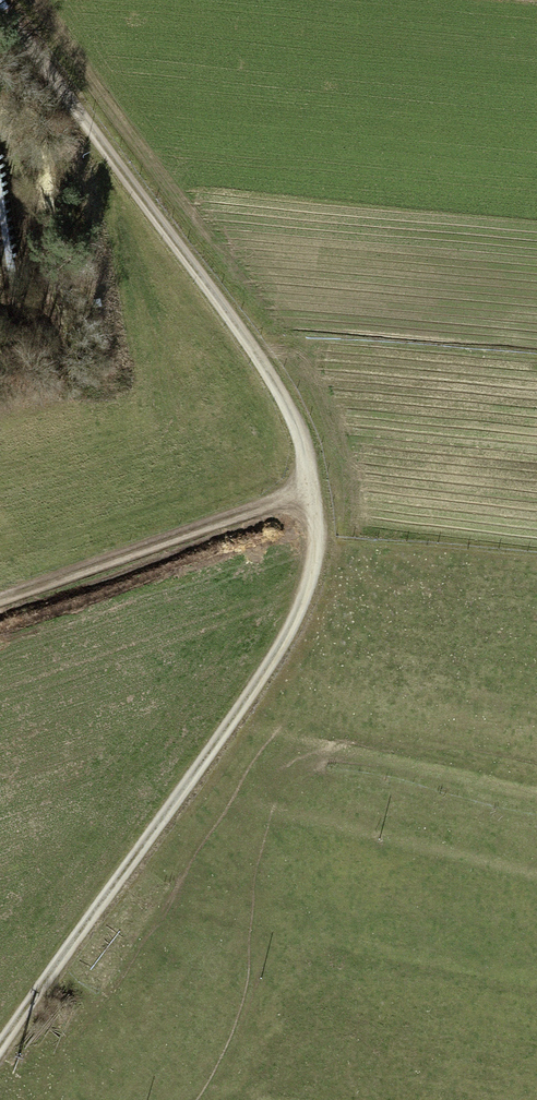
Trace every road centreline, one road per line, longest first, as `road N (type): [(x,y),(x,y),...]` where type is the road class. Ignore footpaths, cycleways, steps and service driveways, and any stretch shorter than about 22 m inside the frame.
road 1 (track): [(0,1051),(268,669),(305,601),(315,548),(313,478)]
road 2 (track): [(313,478),(293,418),(263,367),(0,1)]
road 3 (track): [(0,601),(271,501),(313,478)]

